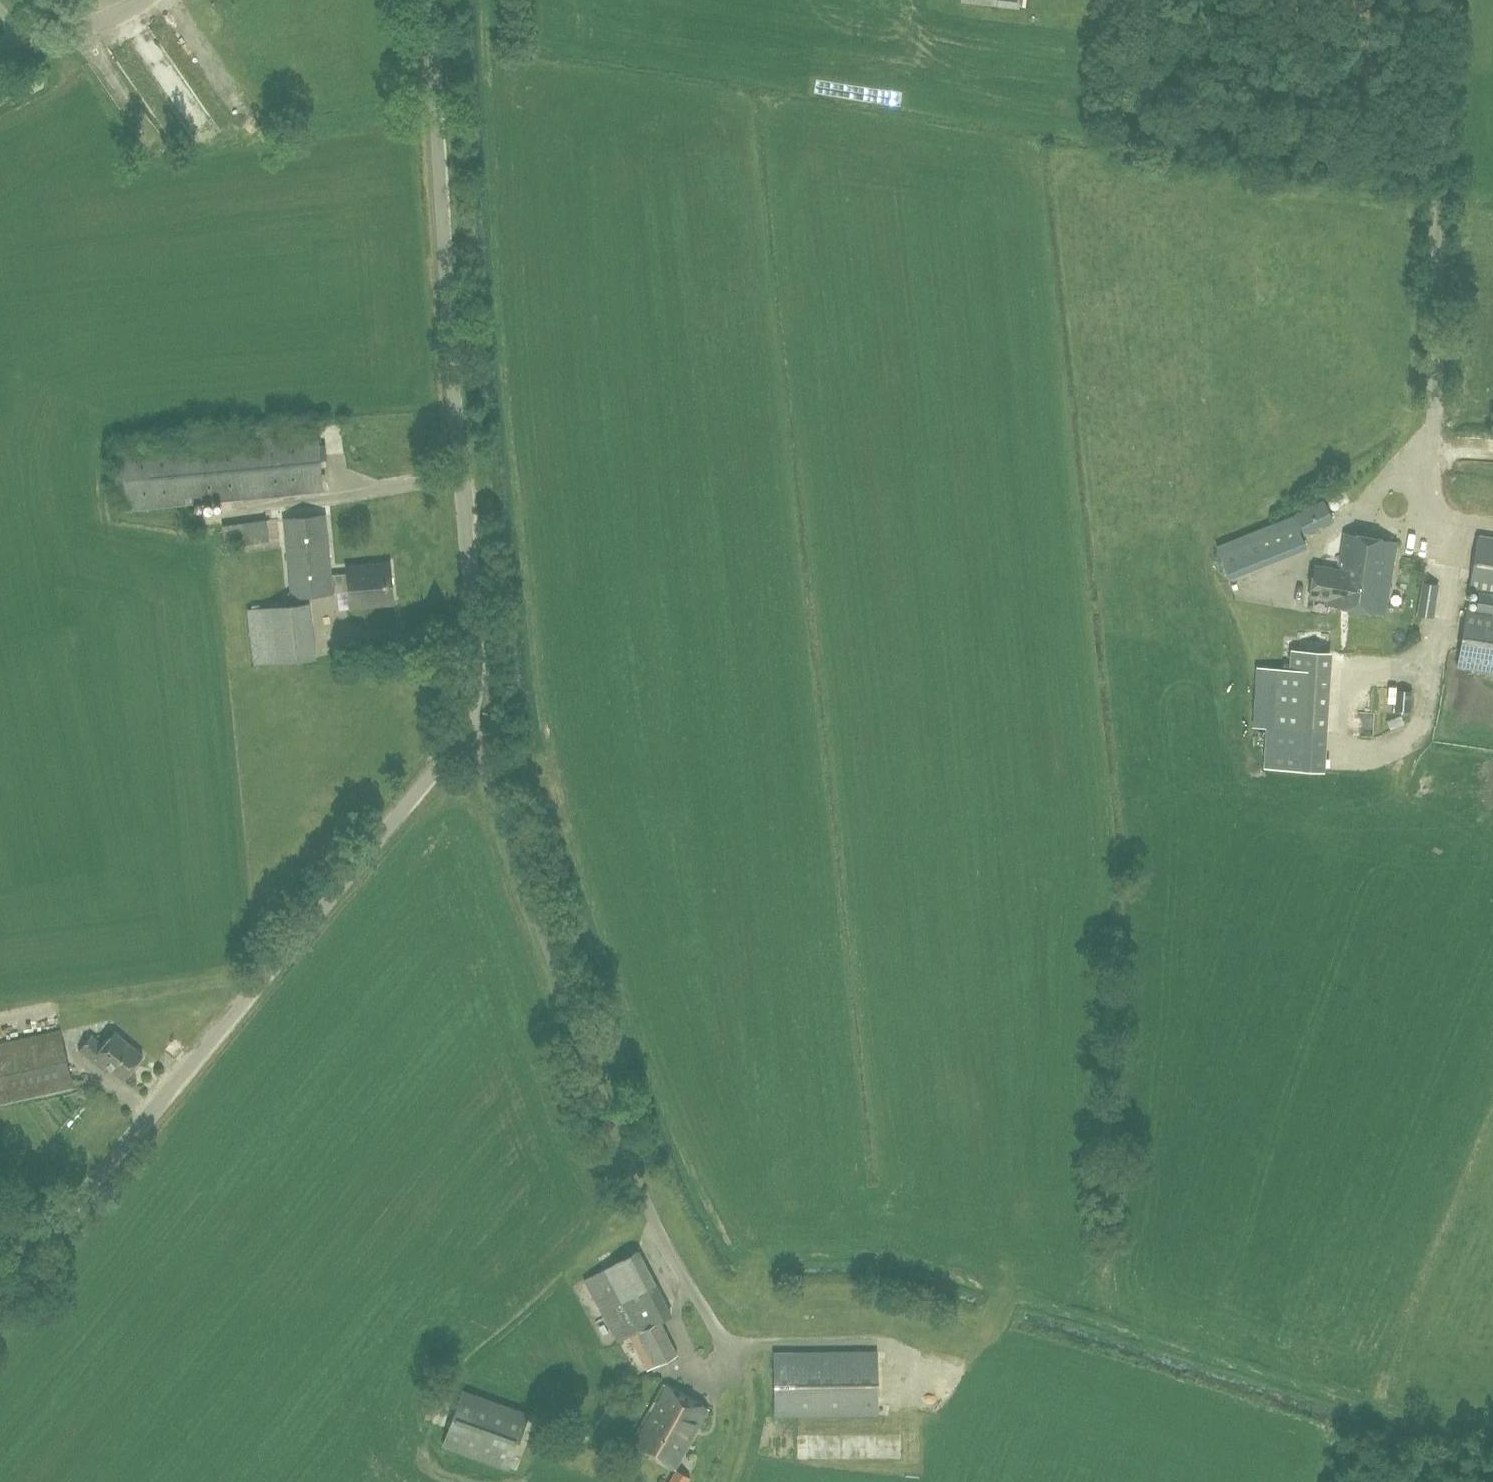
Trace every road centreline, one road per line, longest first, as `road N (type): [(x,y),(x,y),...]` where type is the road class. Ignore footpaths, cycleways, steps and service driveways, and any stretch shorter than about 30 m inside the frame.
road 1 (unclassified): [(0,1298),(449,755),(471,718),(479,658),(430,0)]
road 2 (unclassified): [(0,46),(102,22),(144,0)]

